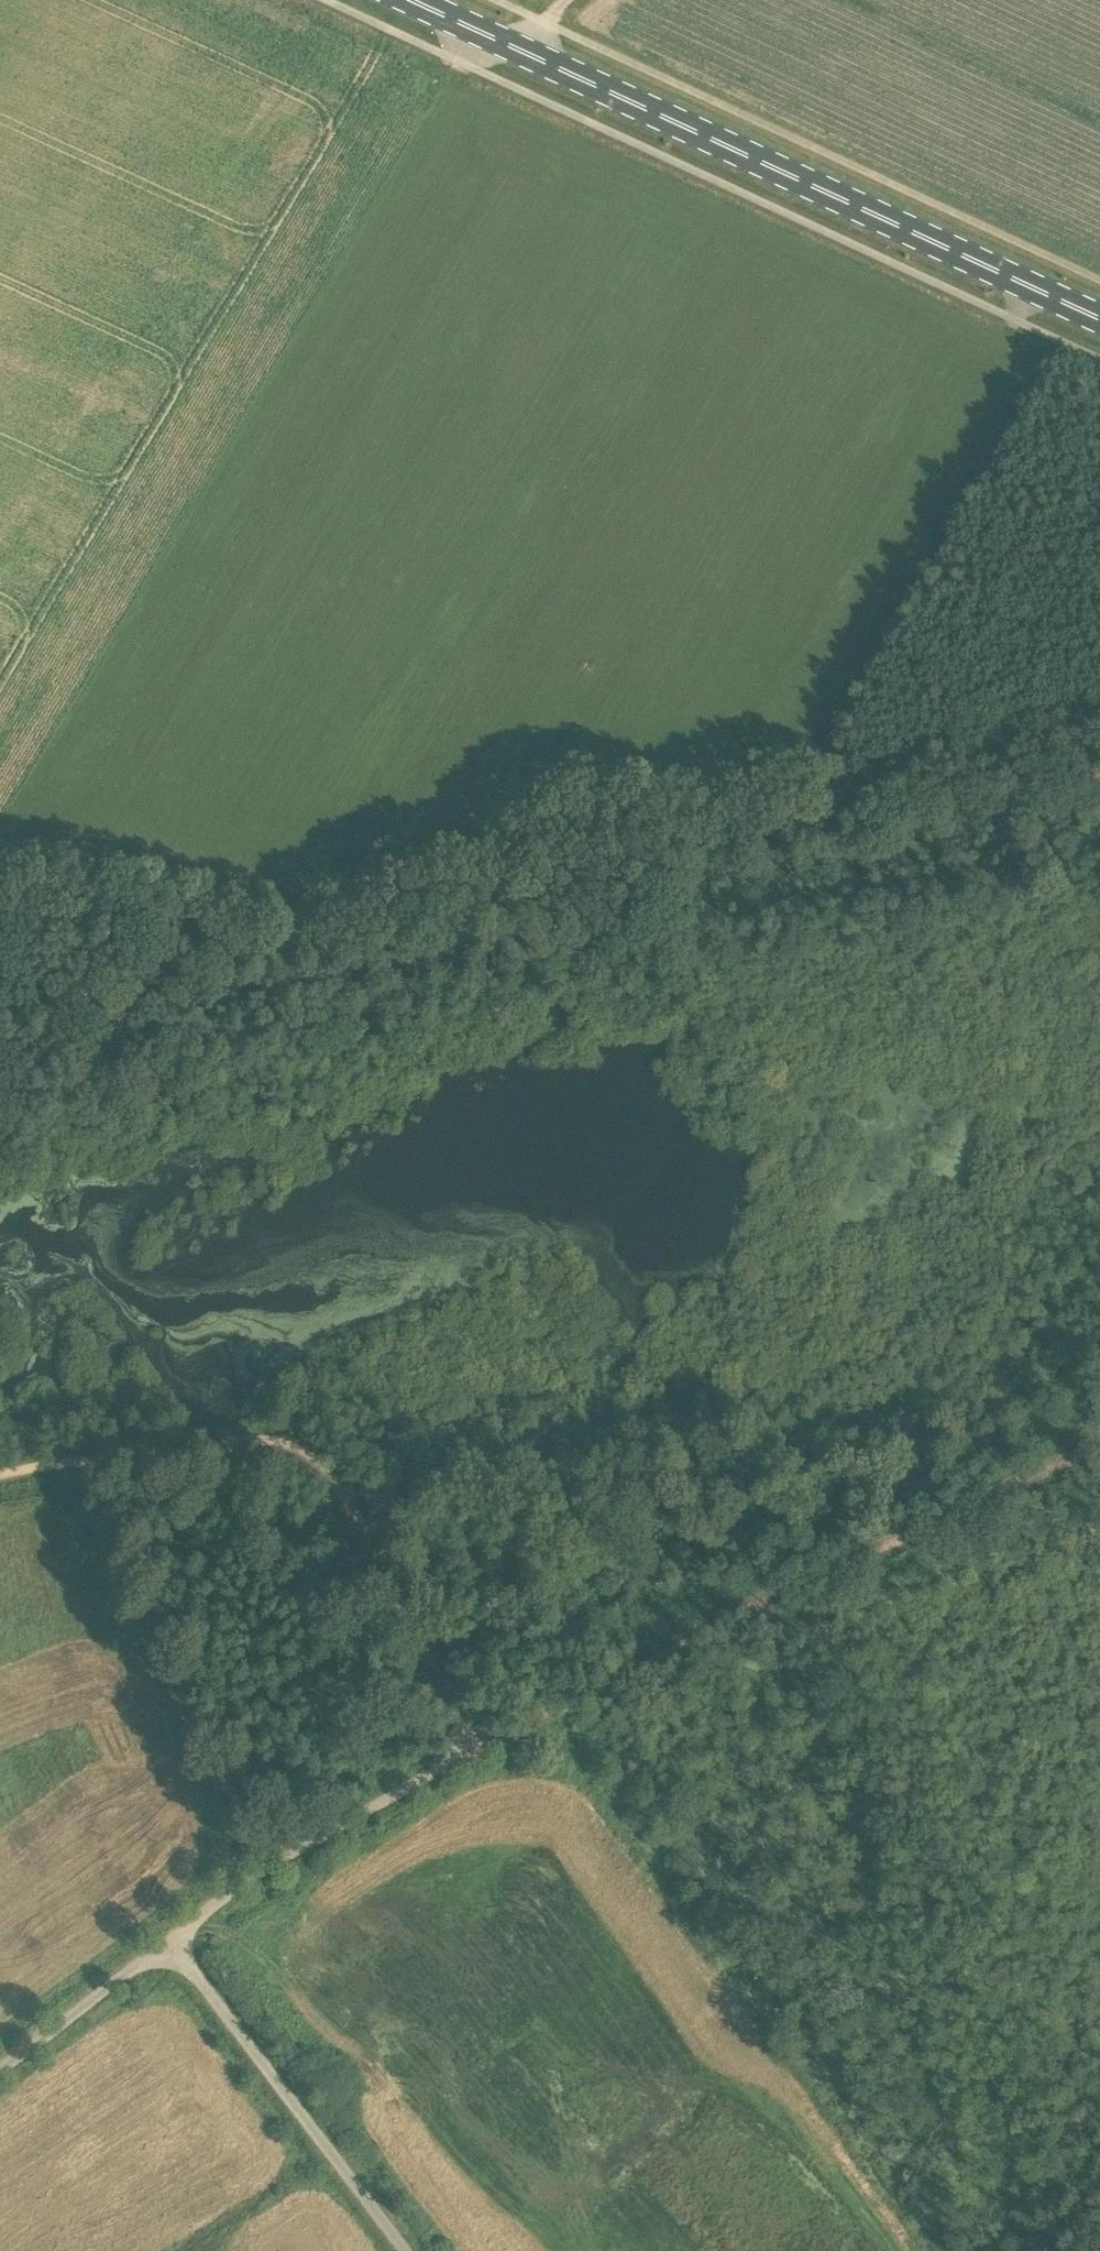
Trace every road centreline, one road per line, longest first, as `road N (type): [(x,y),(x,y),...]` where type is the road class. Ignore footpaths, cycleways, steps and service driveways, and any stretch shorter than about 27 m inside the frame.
road 1 (secondary): [(1099,321),(407,0)]
road 2 (track): [(472,1751),(1099,1445)]
road 3 (track): [(472,1751),(338,1484),(292,1444),(249,1437),(0,1475)]
road 4 (unclassified): [(405,2250),(167,1940)]
road 5 (unclassified): [(167,1940),(252,1877),(472,1751)]
road 6 (unclassified): [(0,2065),(167,1940)]

